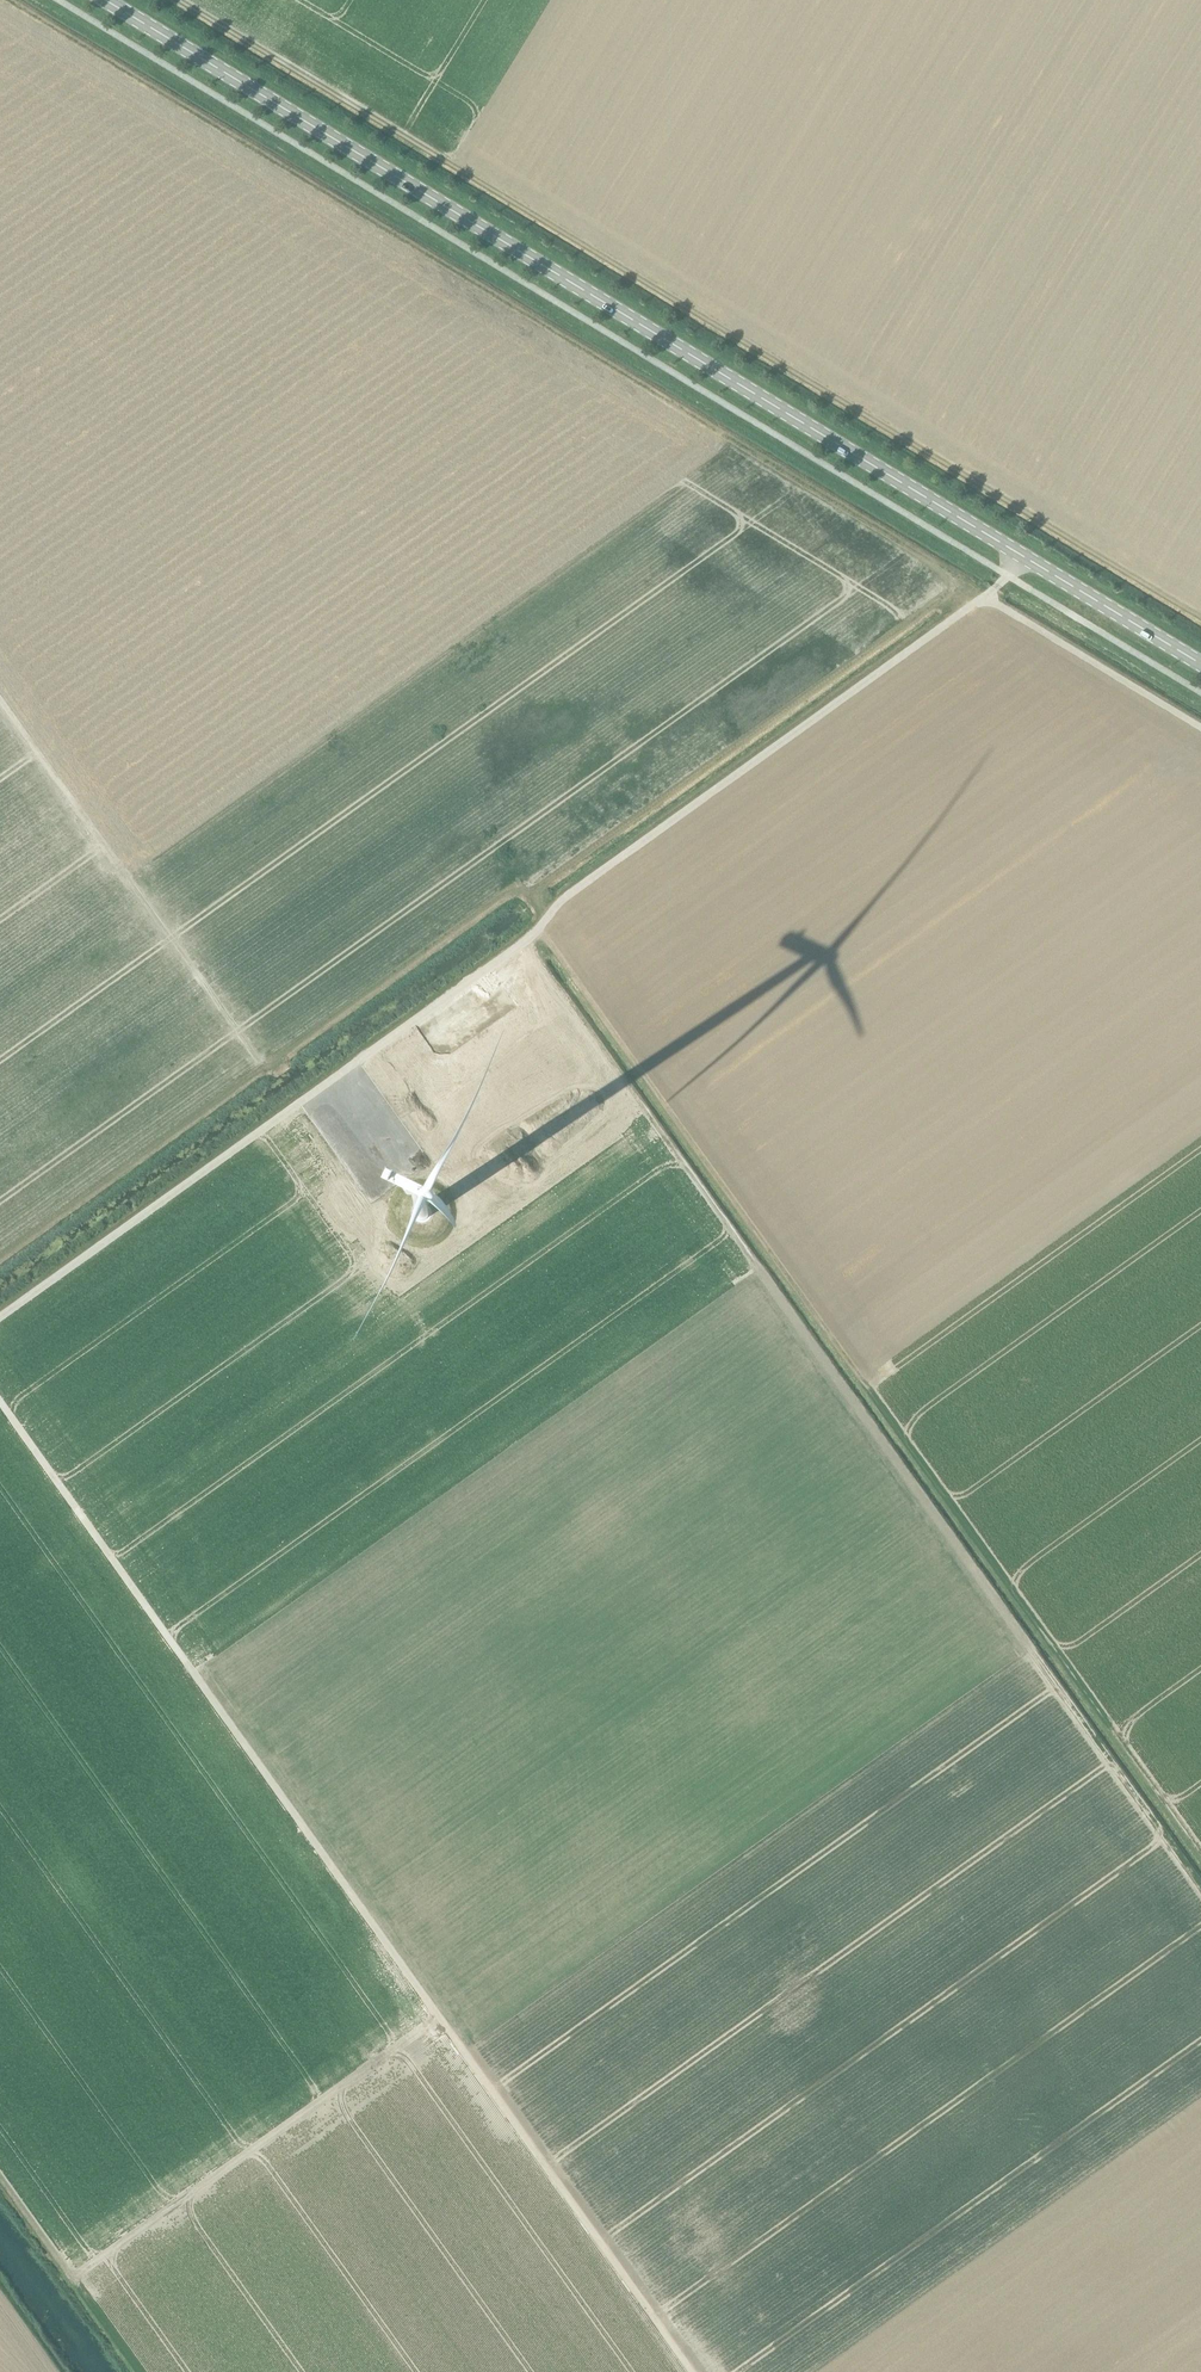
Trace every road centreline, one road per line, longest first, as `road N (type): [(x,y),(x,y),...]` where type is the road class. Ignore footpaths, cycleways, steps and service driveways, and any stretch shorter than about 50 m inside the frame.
road 1 (secondary): [(103,0),(1200,664)]
road 2 (track): [(982,599),(1200,730)]

